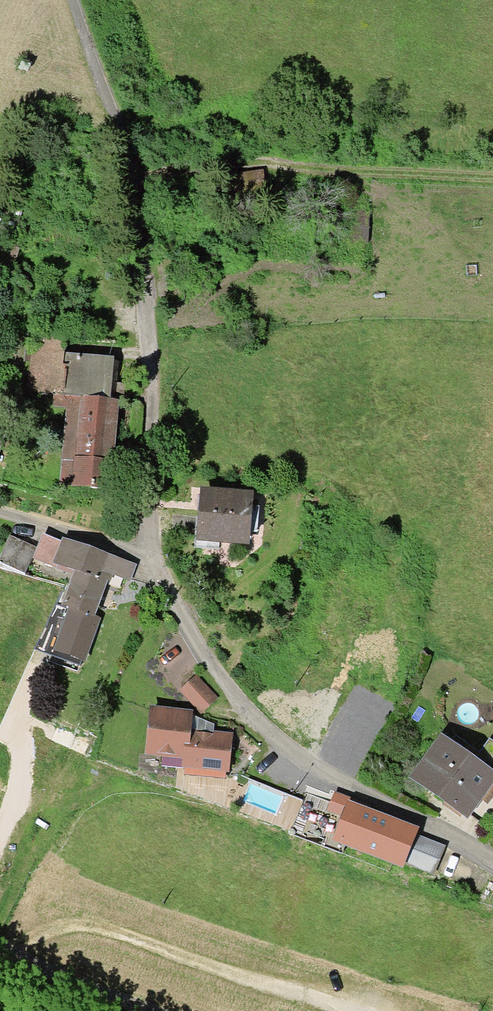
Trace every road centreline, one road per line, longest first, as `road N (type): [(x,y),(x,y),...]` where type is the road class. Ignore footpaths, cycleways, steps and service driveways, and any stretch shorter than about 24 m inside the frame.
road 1 (residential): [(492,859),(290,750),(203,655),(147,562)]
road 2 (track): [(132,182),(254,164),(492,180)]
road 3 (residential): [(147,562),(152,436),(140,230)]
road 4 (track): [(140,230),(130,167),(72,0)]
road 5 (unclassified): [(0,945),(157,1010)]
road 6 (residential): [(147,562),(0,511)]

